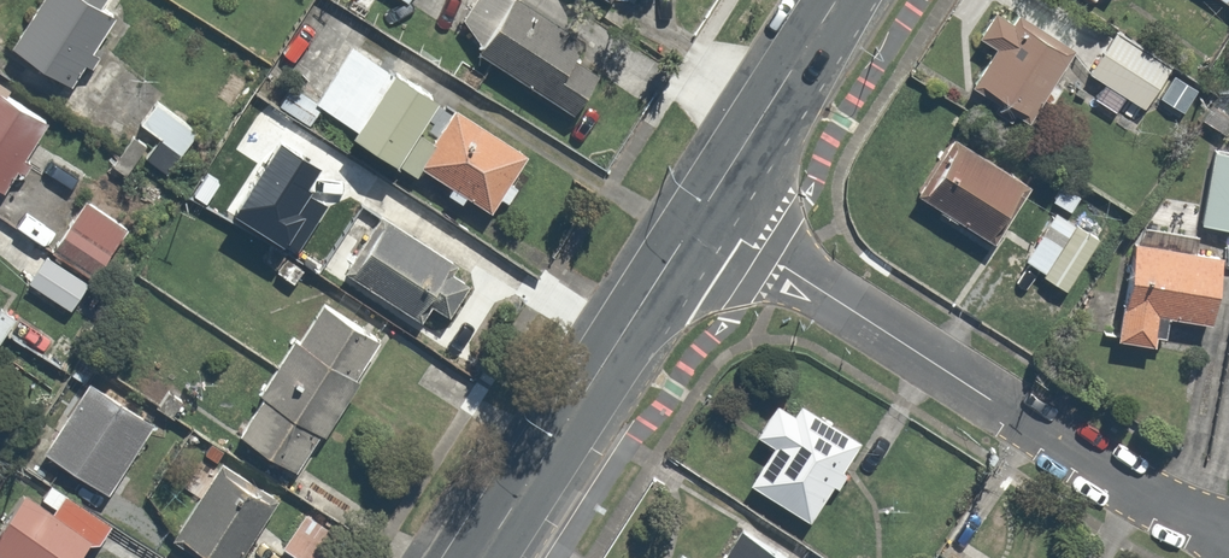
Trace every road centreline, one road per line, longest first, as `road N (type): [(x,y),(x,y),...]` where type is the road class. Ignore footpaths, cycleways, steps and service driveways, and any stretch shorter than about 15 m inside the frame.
road 1 (residential): [(700,214),(1158,506),(1228,534)]
road 2 (secondary): [(480,557),(700,214)]
road 3 (secondary): [(700,214),(837,0)]

